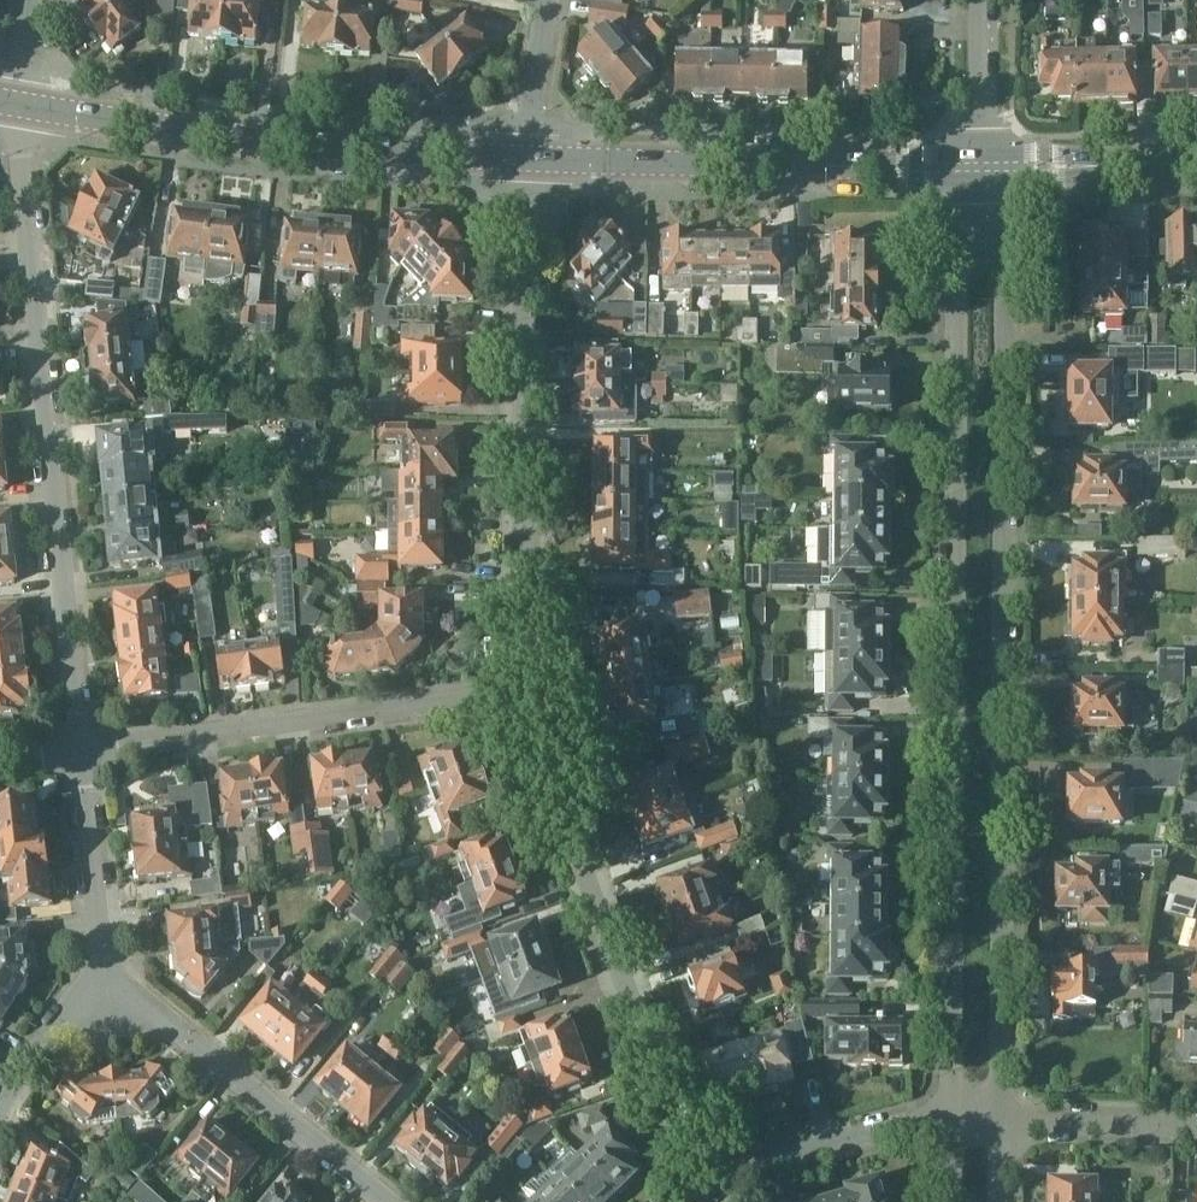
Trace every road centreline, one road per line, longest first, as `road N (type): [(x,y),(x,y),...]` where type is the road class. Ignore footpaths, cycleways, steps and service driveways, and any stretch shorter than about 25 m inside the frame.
road 1 (residential): [(984,248),(955,273),(953,1123)]
road 2 (residential): [(1002,1124),(1005,274),(984,248)]
road 3 (residential): [(81,750),(22,108)]
road 4 (residential): [(521,695),(526,157)]
road 5 (residential): [(701,1185),(521,695)]
road 6 (tertiary): [(22,108),(283,140),(526,157)]
road 7 (tertiary): [(526,157),(985,167)]
road 8 (residential): [(81,750),(521,695)]
road 9 (residential): [(388,1201),(101,967)]
road 10 (residential): [(701,1185),(899,1127),(953,1123)]
road 11 (residential): [(101,967),(81,750)]
road 12 (tertiary): [(985,167),(1196,163)]
road 13 (residential): [(1002,1124),(1196,1125)]
road 14 (residential): [(0,1111),(101,967)]
road 15 (residential): [(985,167),(983,0)]
road 16 (residential): [(526,157),(549,0)]

